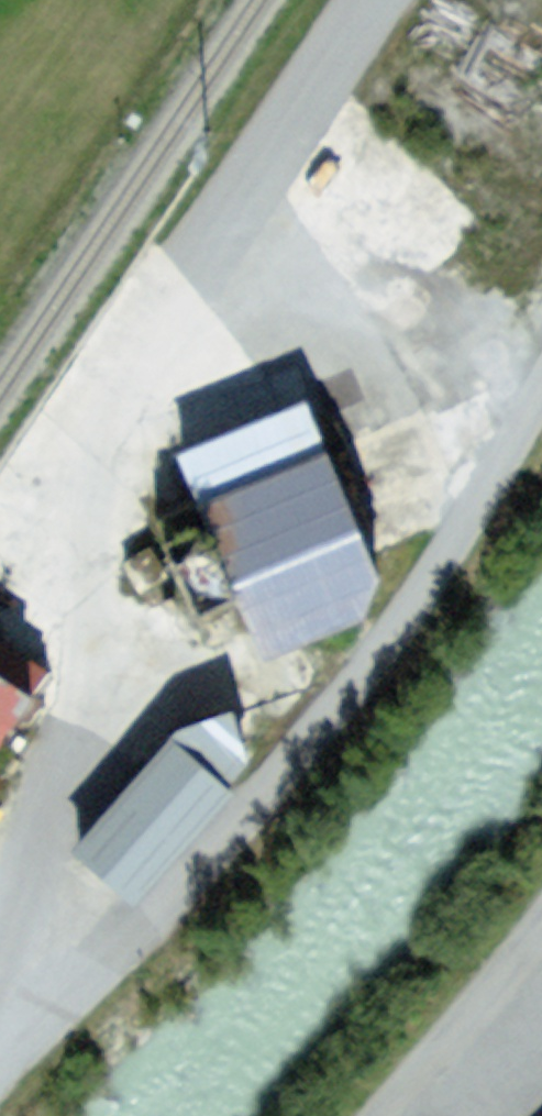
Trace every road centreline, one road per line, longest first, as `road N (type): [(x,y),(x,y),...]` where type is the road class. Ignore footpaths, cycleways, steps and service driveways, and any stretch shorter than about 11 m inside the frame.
road 1 (unclassified): [(0,910),(56,730),(147,350),(200,248),(375,0)]
road 2 (unclassified): [(541,385),(387,641),(192,883),(0,1062)]
road 3 (residential): [(541,922),(378,1115)]

